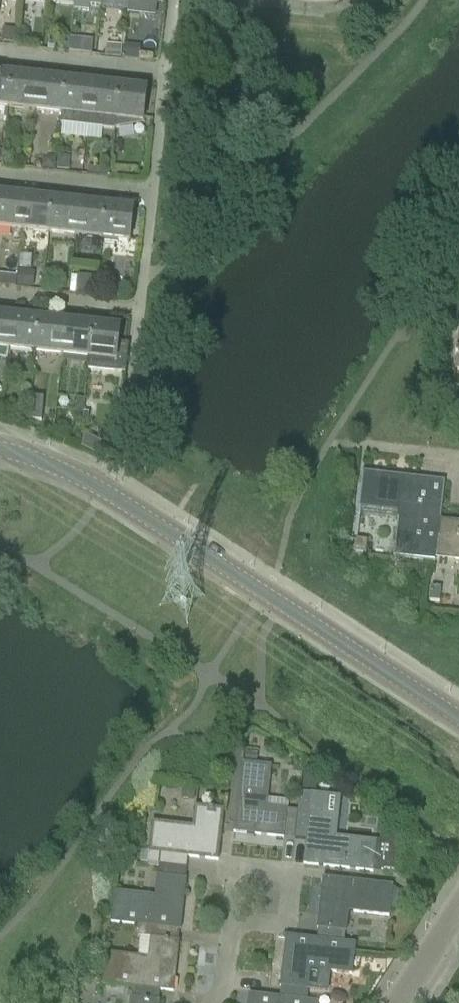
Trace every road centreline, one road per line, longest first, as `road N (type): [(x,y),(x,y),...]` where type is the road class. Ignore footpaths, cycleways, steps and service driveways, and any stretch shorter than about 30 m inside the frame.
road 1 (residential): [(458,721),(104,494),(0,451)]
road 2 (residential): [(234,927),(284,929),(287,881),(239,878)]

